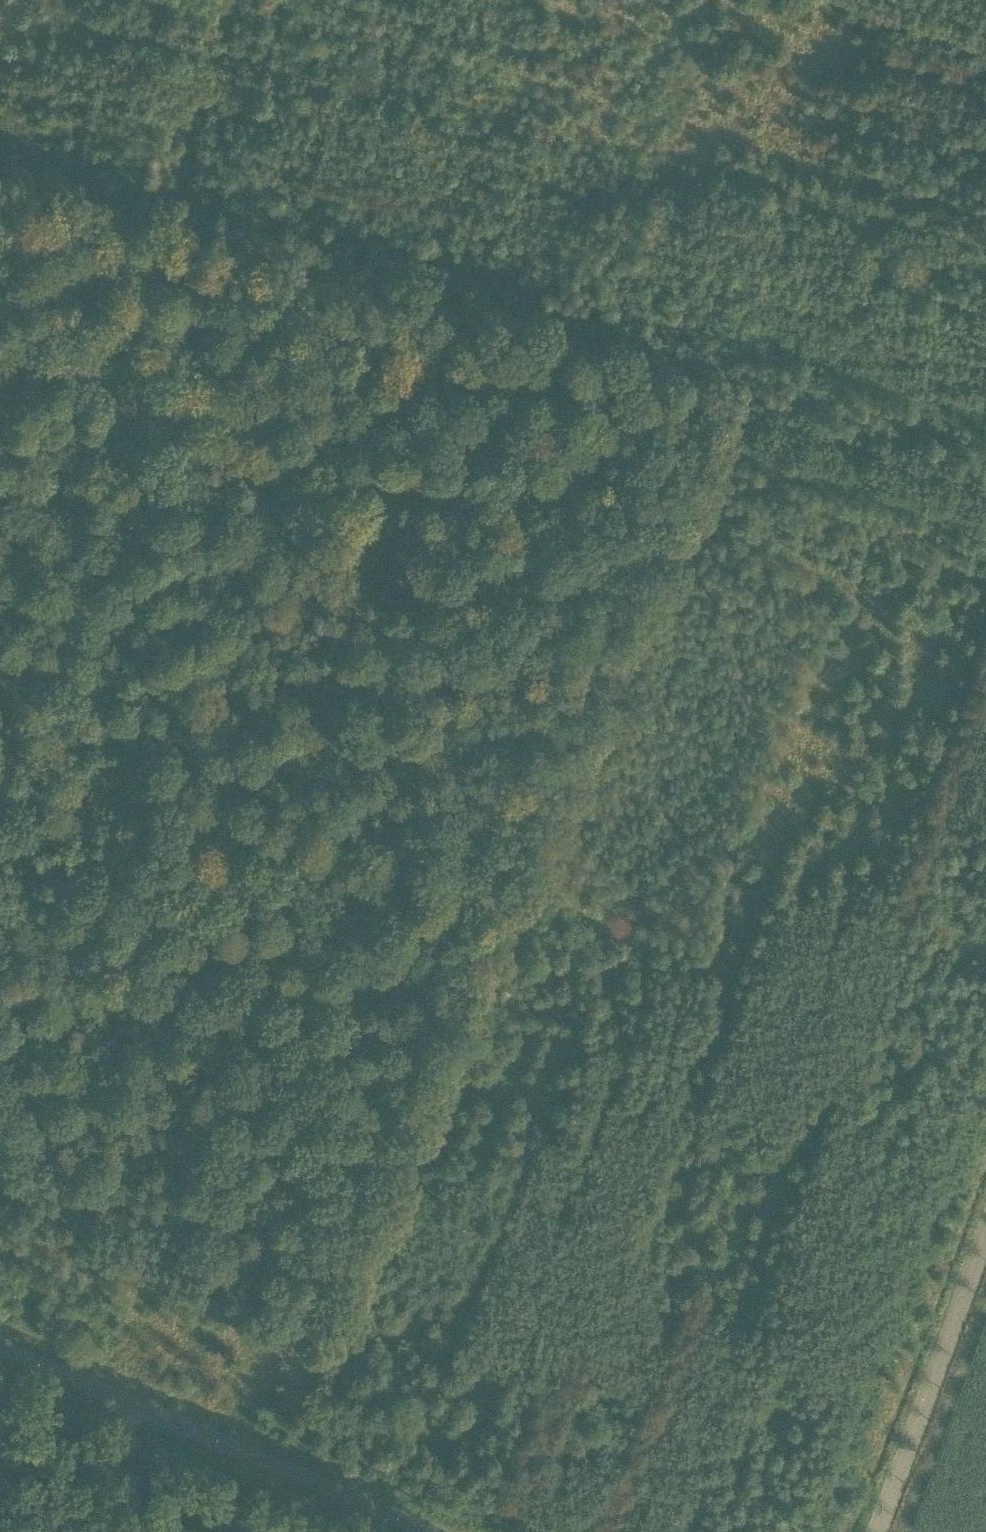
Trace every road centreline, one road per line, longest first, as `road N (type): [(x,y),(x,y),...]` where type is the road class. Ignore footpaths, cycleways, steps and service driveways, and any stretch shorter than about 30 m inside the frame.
road 1 (unclassified): [(0,1346),(428,1531)]
road 2 (unclassified): [(877,1531),(985,1238)]

